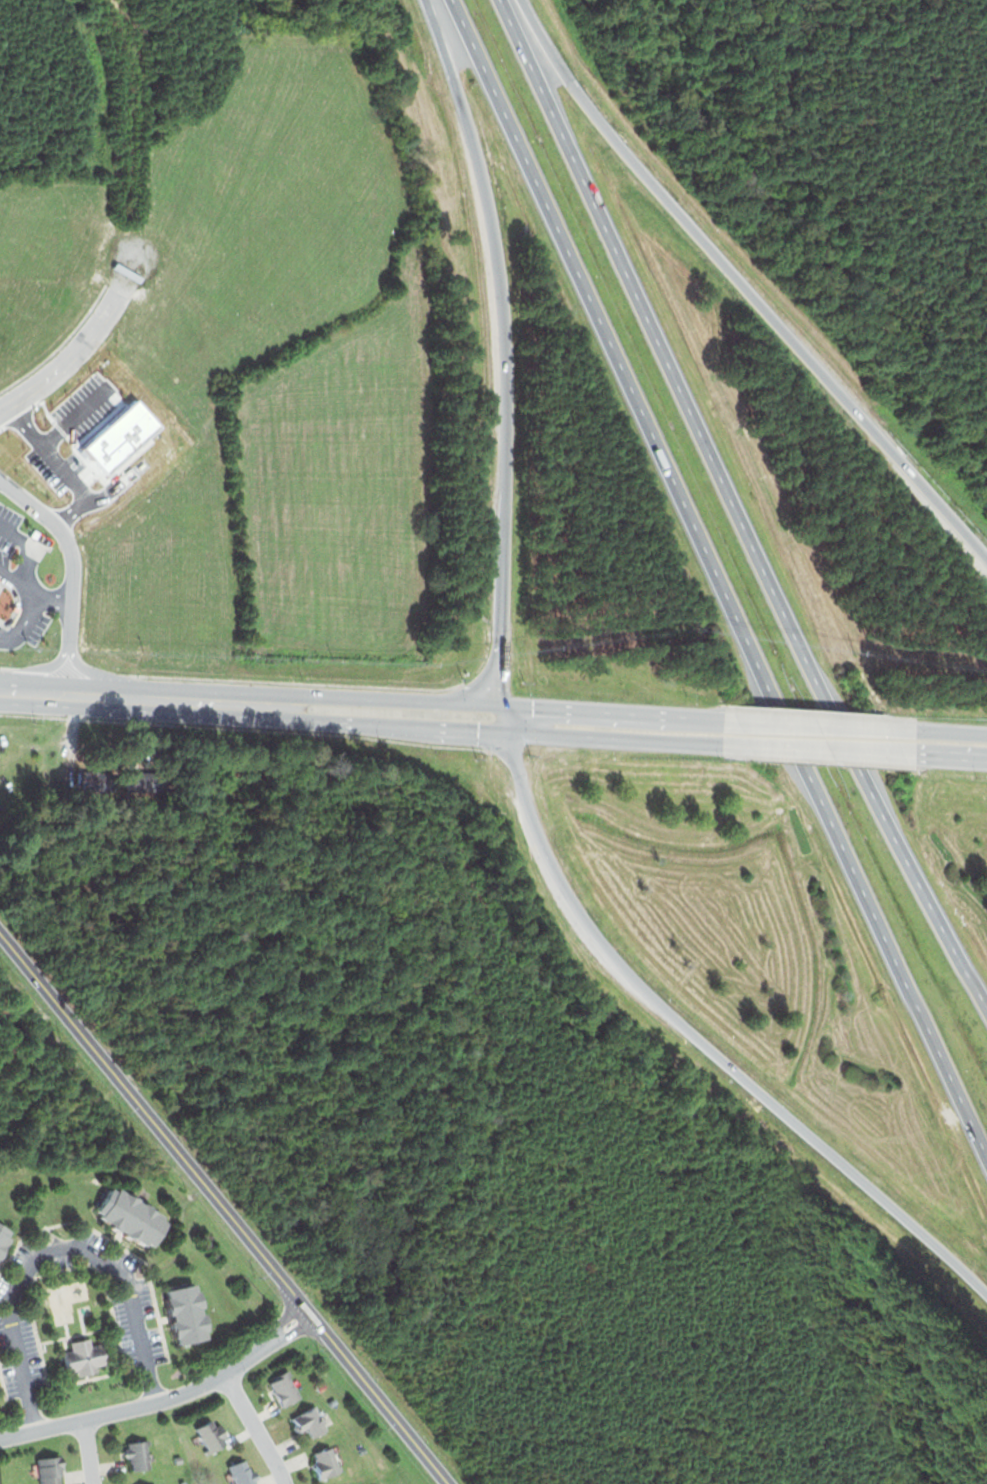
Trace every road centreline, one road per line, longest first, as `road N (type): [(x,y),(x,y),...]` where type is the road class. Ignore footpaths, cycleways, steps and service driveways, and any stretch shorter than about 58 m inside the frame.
road 1 (motorway): [(452,0),(986,1156)]
road 2 (motorway): [(986,1010),(862,780),(500,0)]
road 3 (motorway): [(504,731),(529,821),(555,876),(637,987),(986,1296)]
road 4 (motorway): [(424,0),(462,111),(495,250),(506,390),(504,731)]
road 5 (motorway): [(986,556),(625,153),(550,55),(520,0)]
road 6 (residential): [(447,1483),(0,934)]
road 7 (primary): [(723,718),(312,697),(220,703)]
road 8 (residential): [(34,1431),(9,1305),(41,1255),(80,1247),(130,1283),(158,1402)]
road 9 (residential): [(0,1439),(180,1395),(274,1337)]
road 10 (primary): [(220,703),(504,731)]
road 11 (residential): [(0,478),(60,529),(72,555),(66,694)]
road 12 (primary): [(0,690),(220,703)]
road 13 (primary): [(504,731),(723,744)]
road 14 (residential): [(135,256),(73,355),(0,411)]
road 15 (primary): [(723,744),(915,756)]
road 16 (primary): [(913,730),(723,718)]
road 17 (residential): [(285,1483),(223,1373)]

